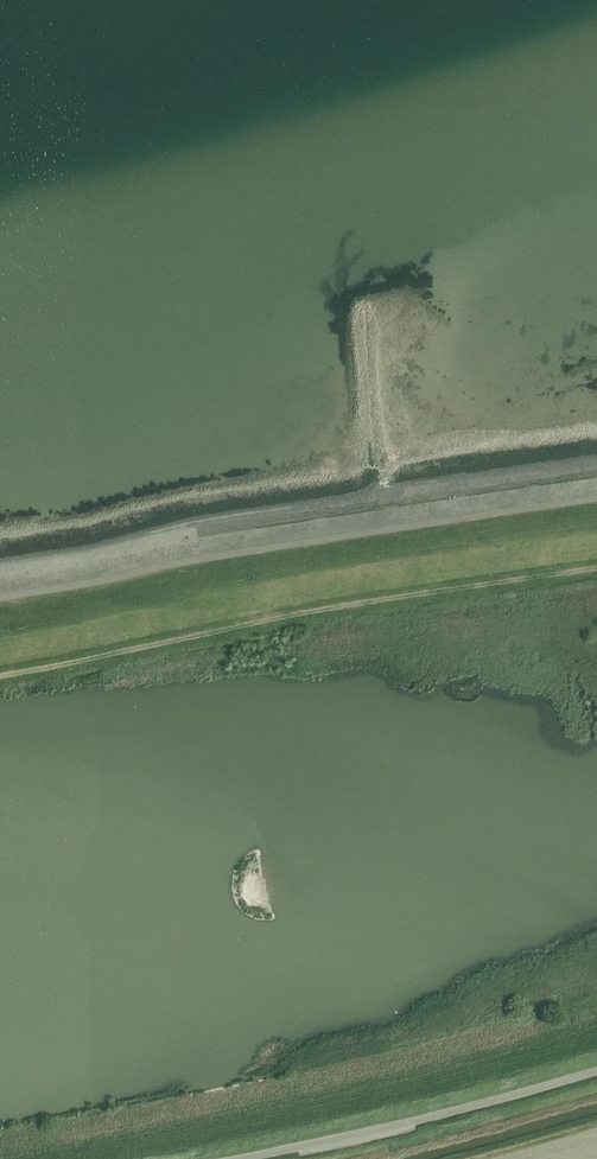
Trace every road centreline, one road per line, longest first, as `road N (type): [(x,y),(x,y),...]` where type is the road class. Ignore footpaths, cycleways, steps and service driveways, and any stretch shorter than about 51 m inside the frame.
road 1 (track): [(0,677),(205,634),(596,568)]
road 2 (unclassified): [(242,1158),(596,1072)]

